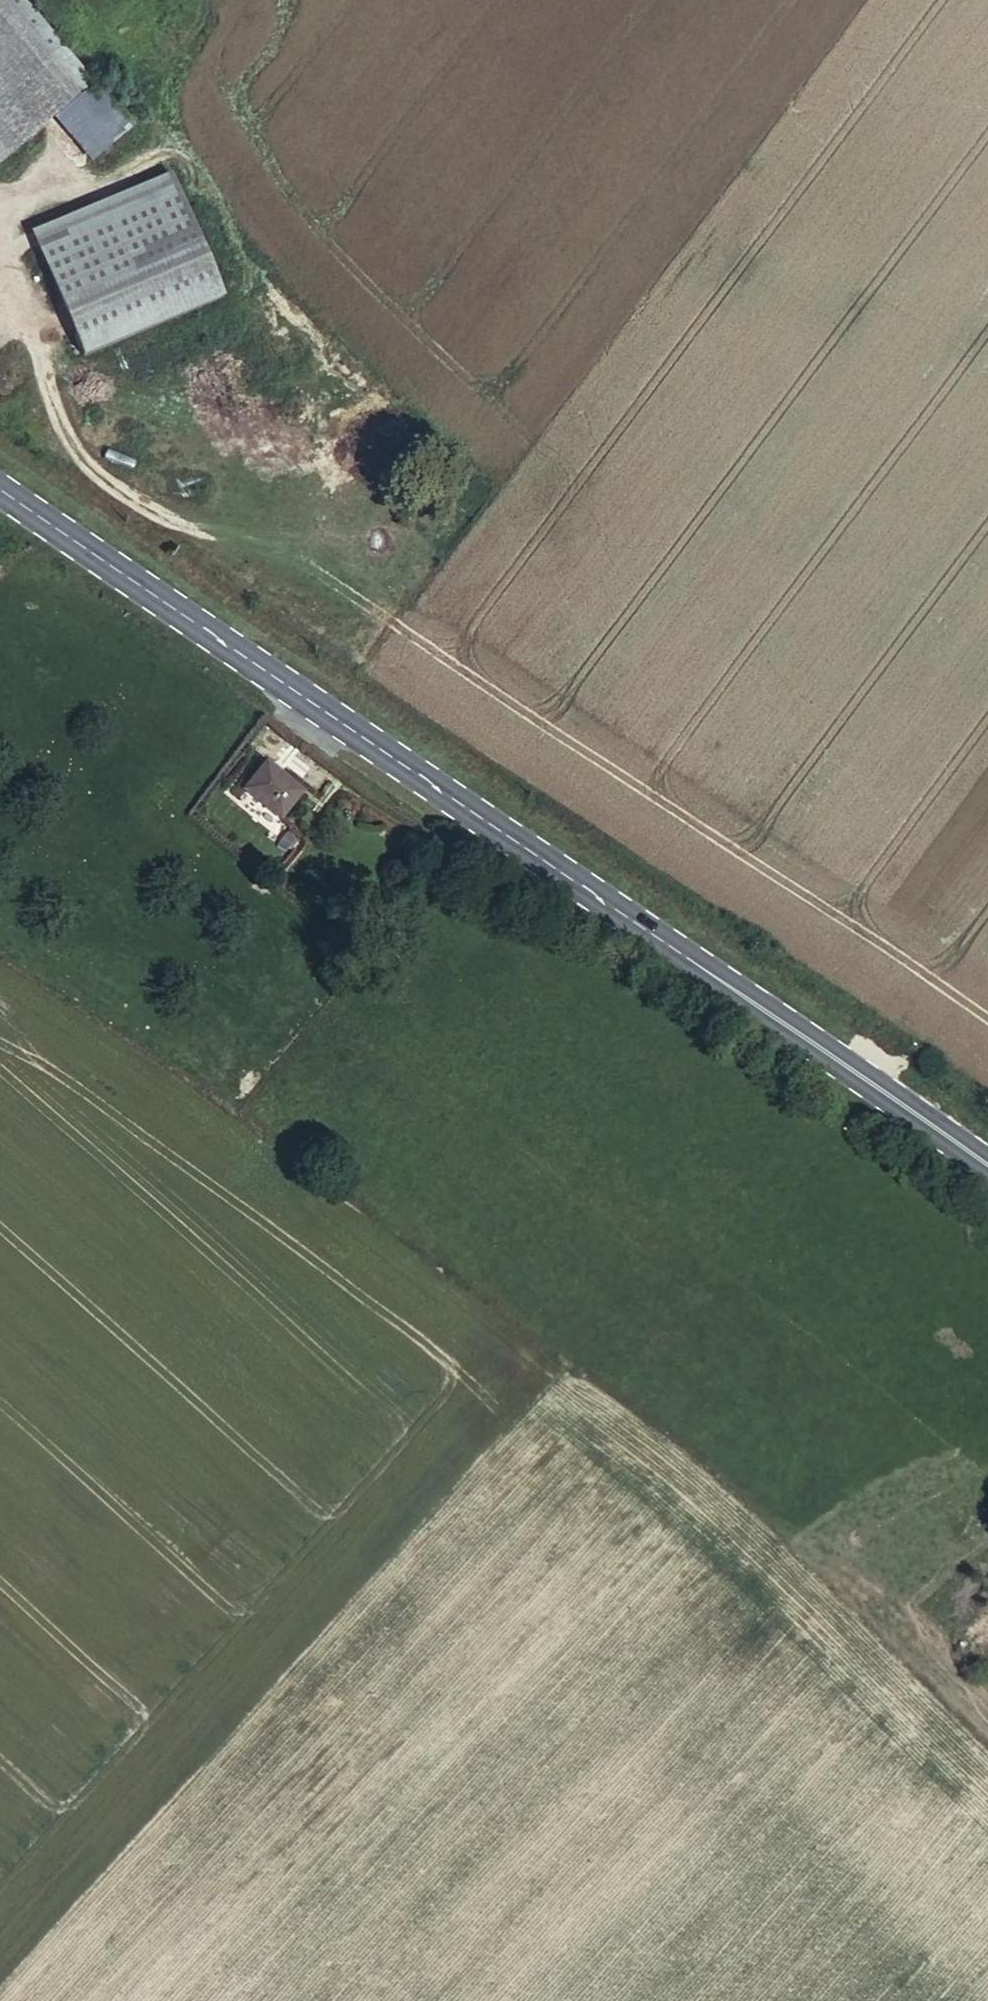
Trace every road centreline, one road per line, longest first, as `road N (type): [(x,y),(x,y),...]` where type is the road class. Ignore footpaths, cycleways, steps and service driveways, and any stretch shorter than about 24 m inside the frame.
road 1 (secondary): [(987,1167),(0,489)]

